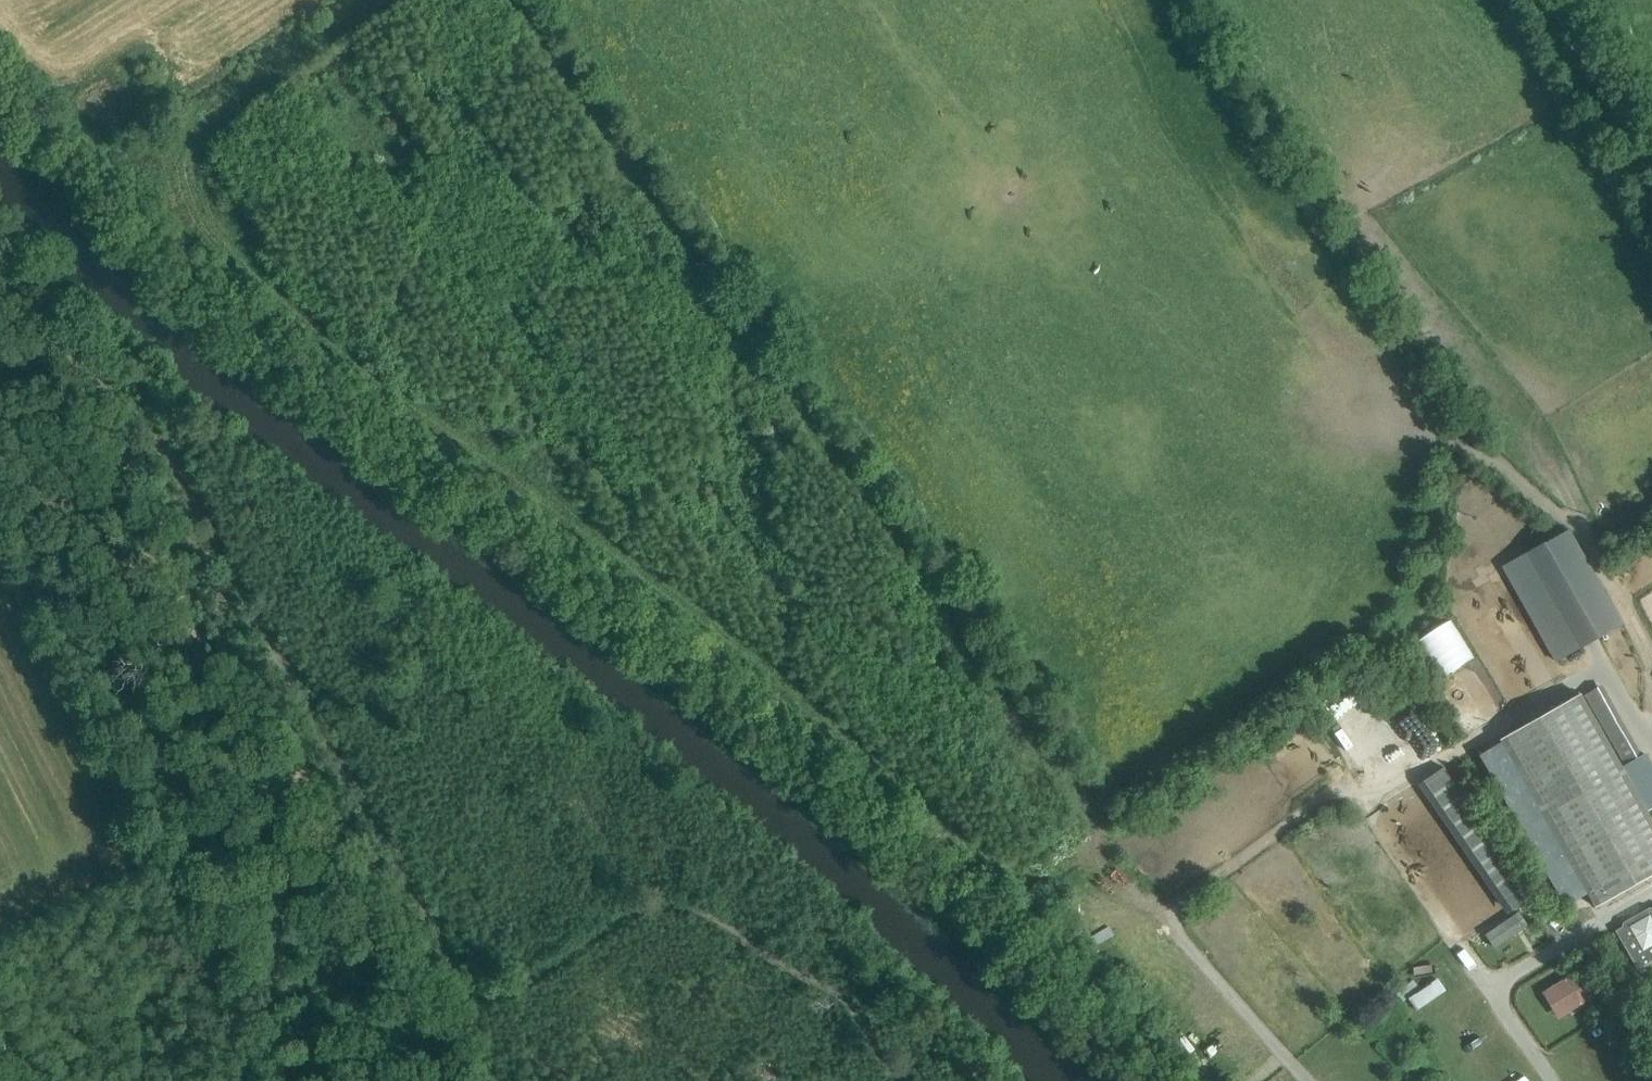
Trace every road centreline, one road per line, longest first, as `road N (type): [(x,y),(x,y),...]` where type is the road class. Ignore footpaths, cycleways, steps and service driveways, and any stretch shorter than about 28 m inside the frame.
road 1 (unclassified): [(1651,200),(1543,0)]

